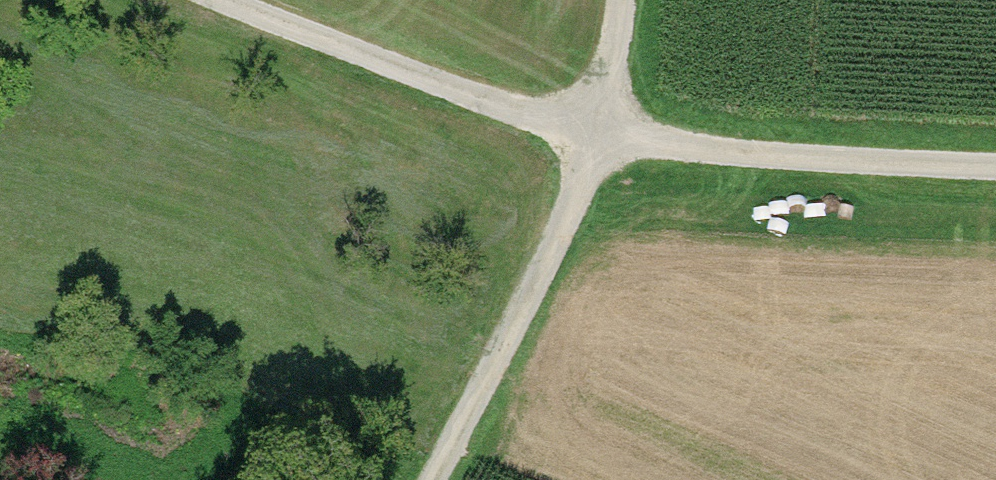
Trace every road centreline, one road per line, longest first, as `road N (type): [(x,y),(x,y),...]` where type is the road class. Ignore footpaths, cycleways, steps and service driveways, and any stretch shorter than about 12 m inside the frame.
road 1 (unclassified): [(232,0),(605,143),(995,166)]
road 2 (track): [(424,479),(605,143)]
road 3 (track): [(617,0),(605,143)]

